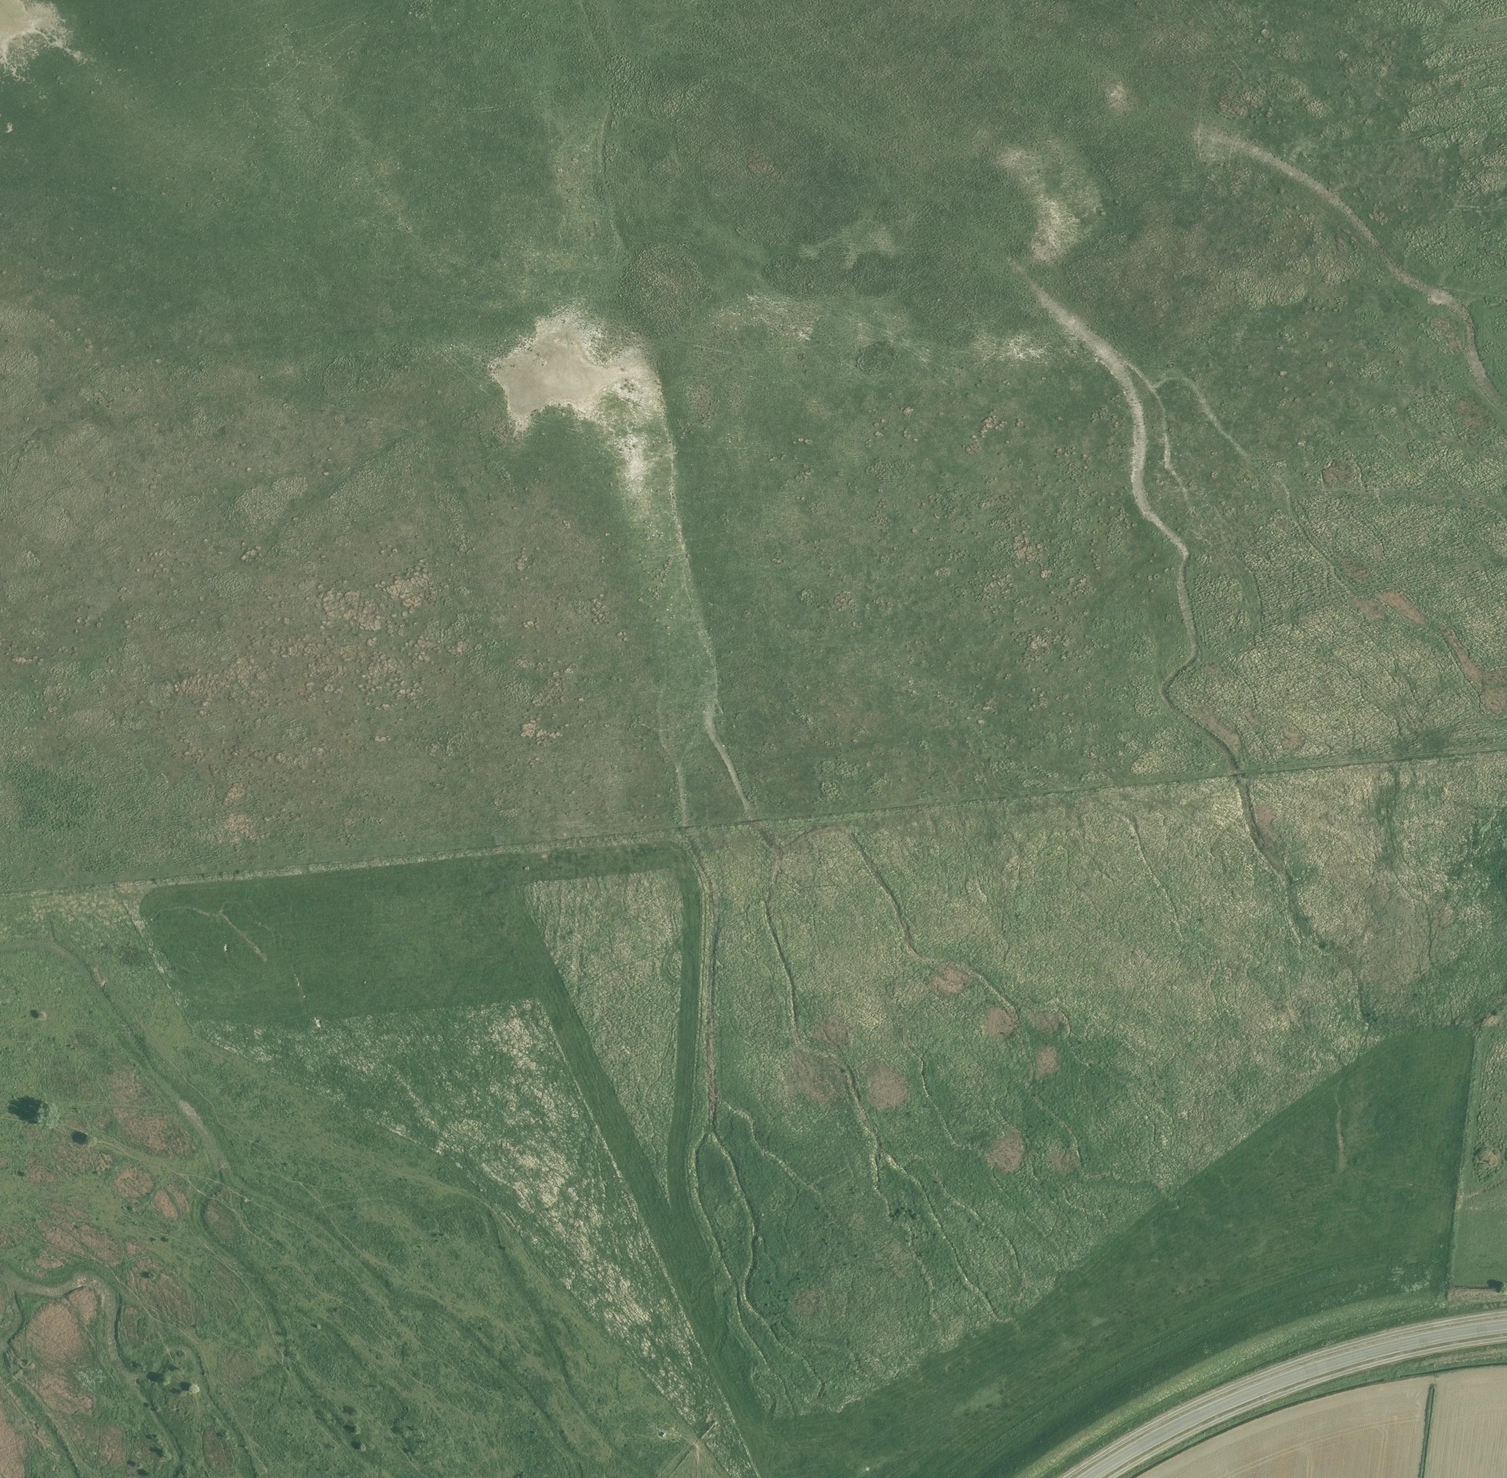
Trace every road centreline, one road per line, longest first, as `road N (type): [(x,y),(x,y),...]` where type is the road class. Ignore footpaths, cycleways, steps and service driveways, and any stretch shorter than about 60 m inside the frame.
road 1 (primary): [(1093,1477),(1140,1447),(1284,1382),(1506,1326)]

